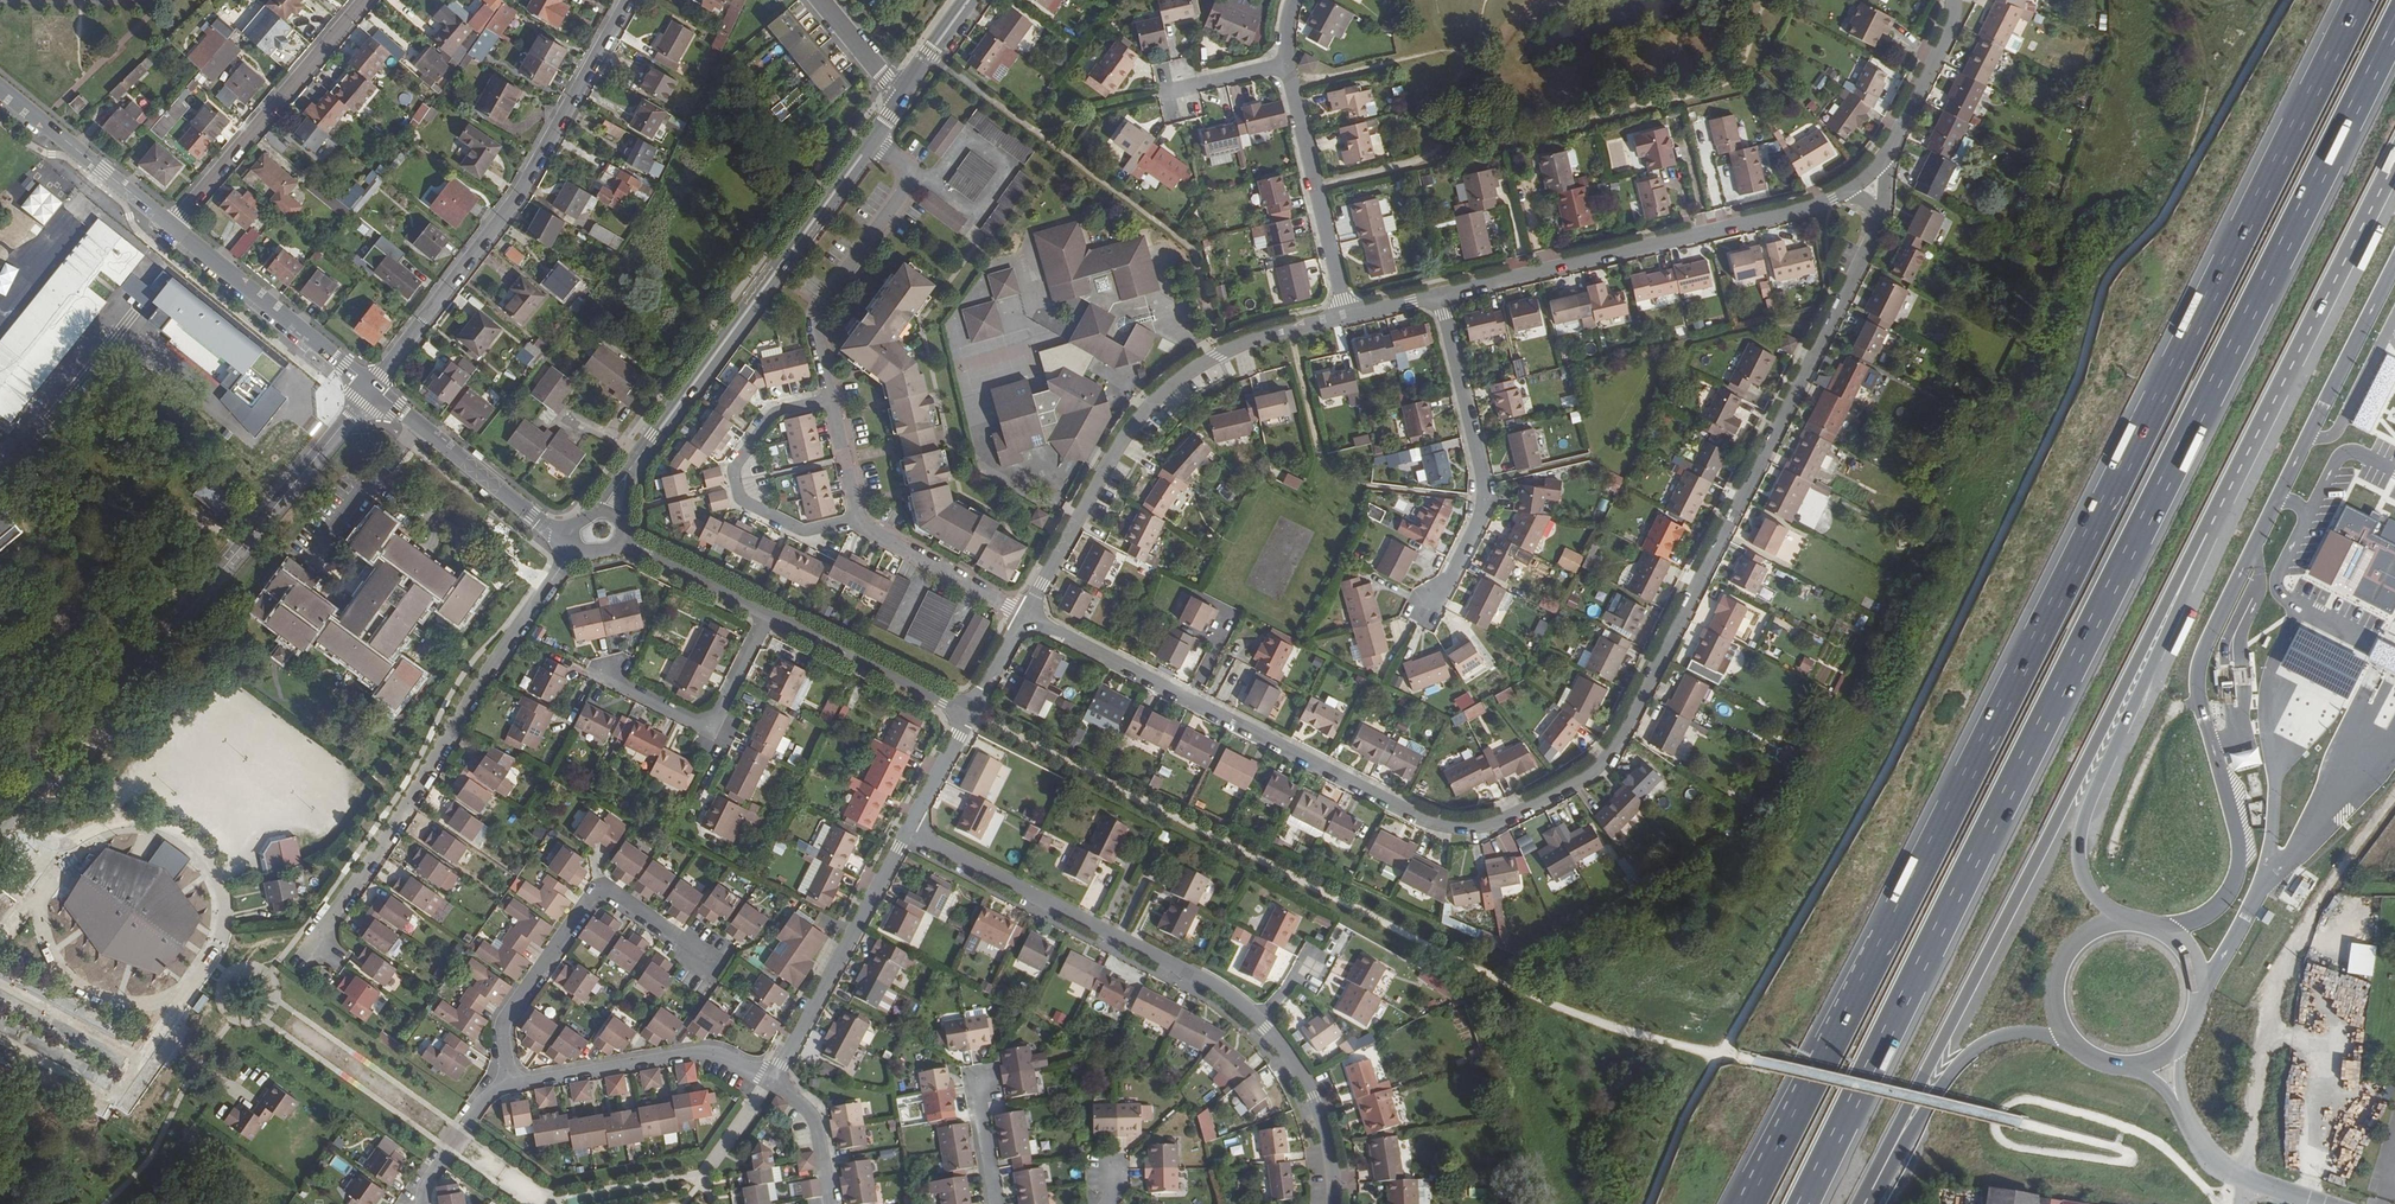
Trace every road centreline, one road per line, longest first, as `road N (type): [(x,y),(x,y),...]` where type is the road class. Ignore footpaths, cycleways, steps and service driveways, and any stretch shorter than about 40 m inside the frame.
road 1 (trunk): [(2354,0),(1754,1203)]
road 2 (trunk): [(1799,1203),(2394,33)]
road 3 (residential): [(1024,615),(1410,812),(1439,825),(1492,823),(1569,786),(1611,755),(1869,247),(1878,213)]
road 4 (trunk): [(1859,1203),(2207,529)]
road 5 (residential): [(909,832),(1230,993),(1260,1017),(1308,1075),(1323,1111),(1339,1203)]
road 6 (unclassified): [(373,390),(0,834)]
road 7 (residential): [(572,552),(312,961)]
road 8 (residential): [(373,390),(519,197),(630,0)]
road 9 (residential): [(1024,615),(1147,411),(1215,356),(1345,318)]
road 10 (trunk): [(2124,920),(2086,883),(2081,831),(2207,529)]
road 11 (residential): [(1442,295),(1788,217),(1847,191)]
road 12 (trunk): [(2207,529),(2394,167)]
road 13 (residential): [(637,461),(872,140)]
road 14 (residential): [(626,544),(970,713)]
road 15 (residential): [(510,1084),(507,1019),(605,887),(701,954)]
road 16 (residential): [(1427,610),(1450,586),(1486,496),(1442,295)]
road 17 (residential): [(872,140),(901,162),(904,192),(821,309),(818,326),(834,399)]
road 18 (residential): [(364,0),(171,225)]
road 19 (trunk): [(1859,1203),(1882,1189),(1948,1076),(1977,1048),(2027,1033),(2071,1042)]
road 20 (residential): [(909,832),(769,1083)]
road 21 (residential): [(834,399),(777,413),(736,467),(744,501),(805,532),(859,519)]
road 22 (residential): [(769,1083),(710,1054),(510,1084)]
road 23 (residential): [(373,390),(171,225)]
road 24 (residential): [(1286,65),(1345,318)]
road 25 (residential): [(564,542),(373,390)]
road 26 (residential): [(171,225),(0,87)]
road 27 (tertiary): [(2176,1091),(2207,1156),(2222,1168),(2324,1203)]
road 28 (residential): [(859,519),(867,531),(1024,615)]
road 29 (residential): [(1884,165),(1951,27),(1954,0)]
road 30 (tertiary): [(2180,1045),(2199,1006),(2194,964),(2166,931),(2124,920)]
road 31 (tertiary): [(2124,920),(2085,933),(2059,965),(2054,1005),(2071,1042)]
road 32 (residential): [(510,1084),(465,1129),(431,1177),(423,1203)]
road 33 (residential): [(832,1203),(815,1119),(769,1083)]
road 34 (residential): [(970,713),(909,832)]
road 35 (residential): [(1286,65),(1158,95)]
road 36 (residential): [(822,0),(904,92)]
road 37 (residential): [(976,1082),(998,1203)]
road 38 (residential): [(834,399),(859,519)]

